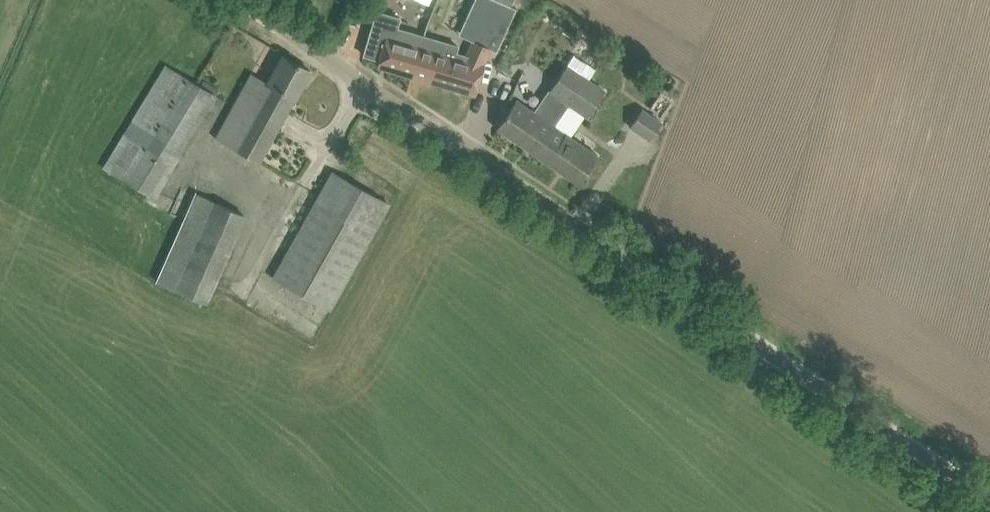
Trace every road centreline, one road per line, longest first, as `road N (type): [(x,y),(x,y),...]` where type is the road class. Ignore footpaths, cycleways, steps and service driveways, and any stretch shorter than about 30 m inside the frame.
road 1 (unclassified): [(989,509),(236,0)]

